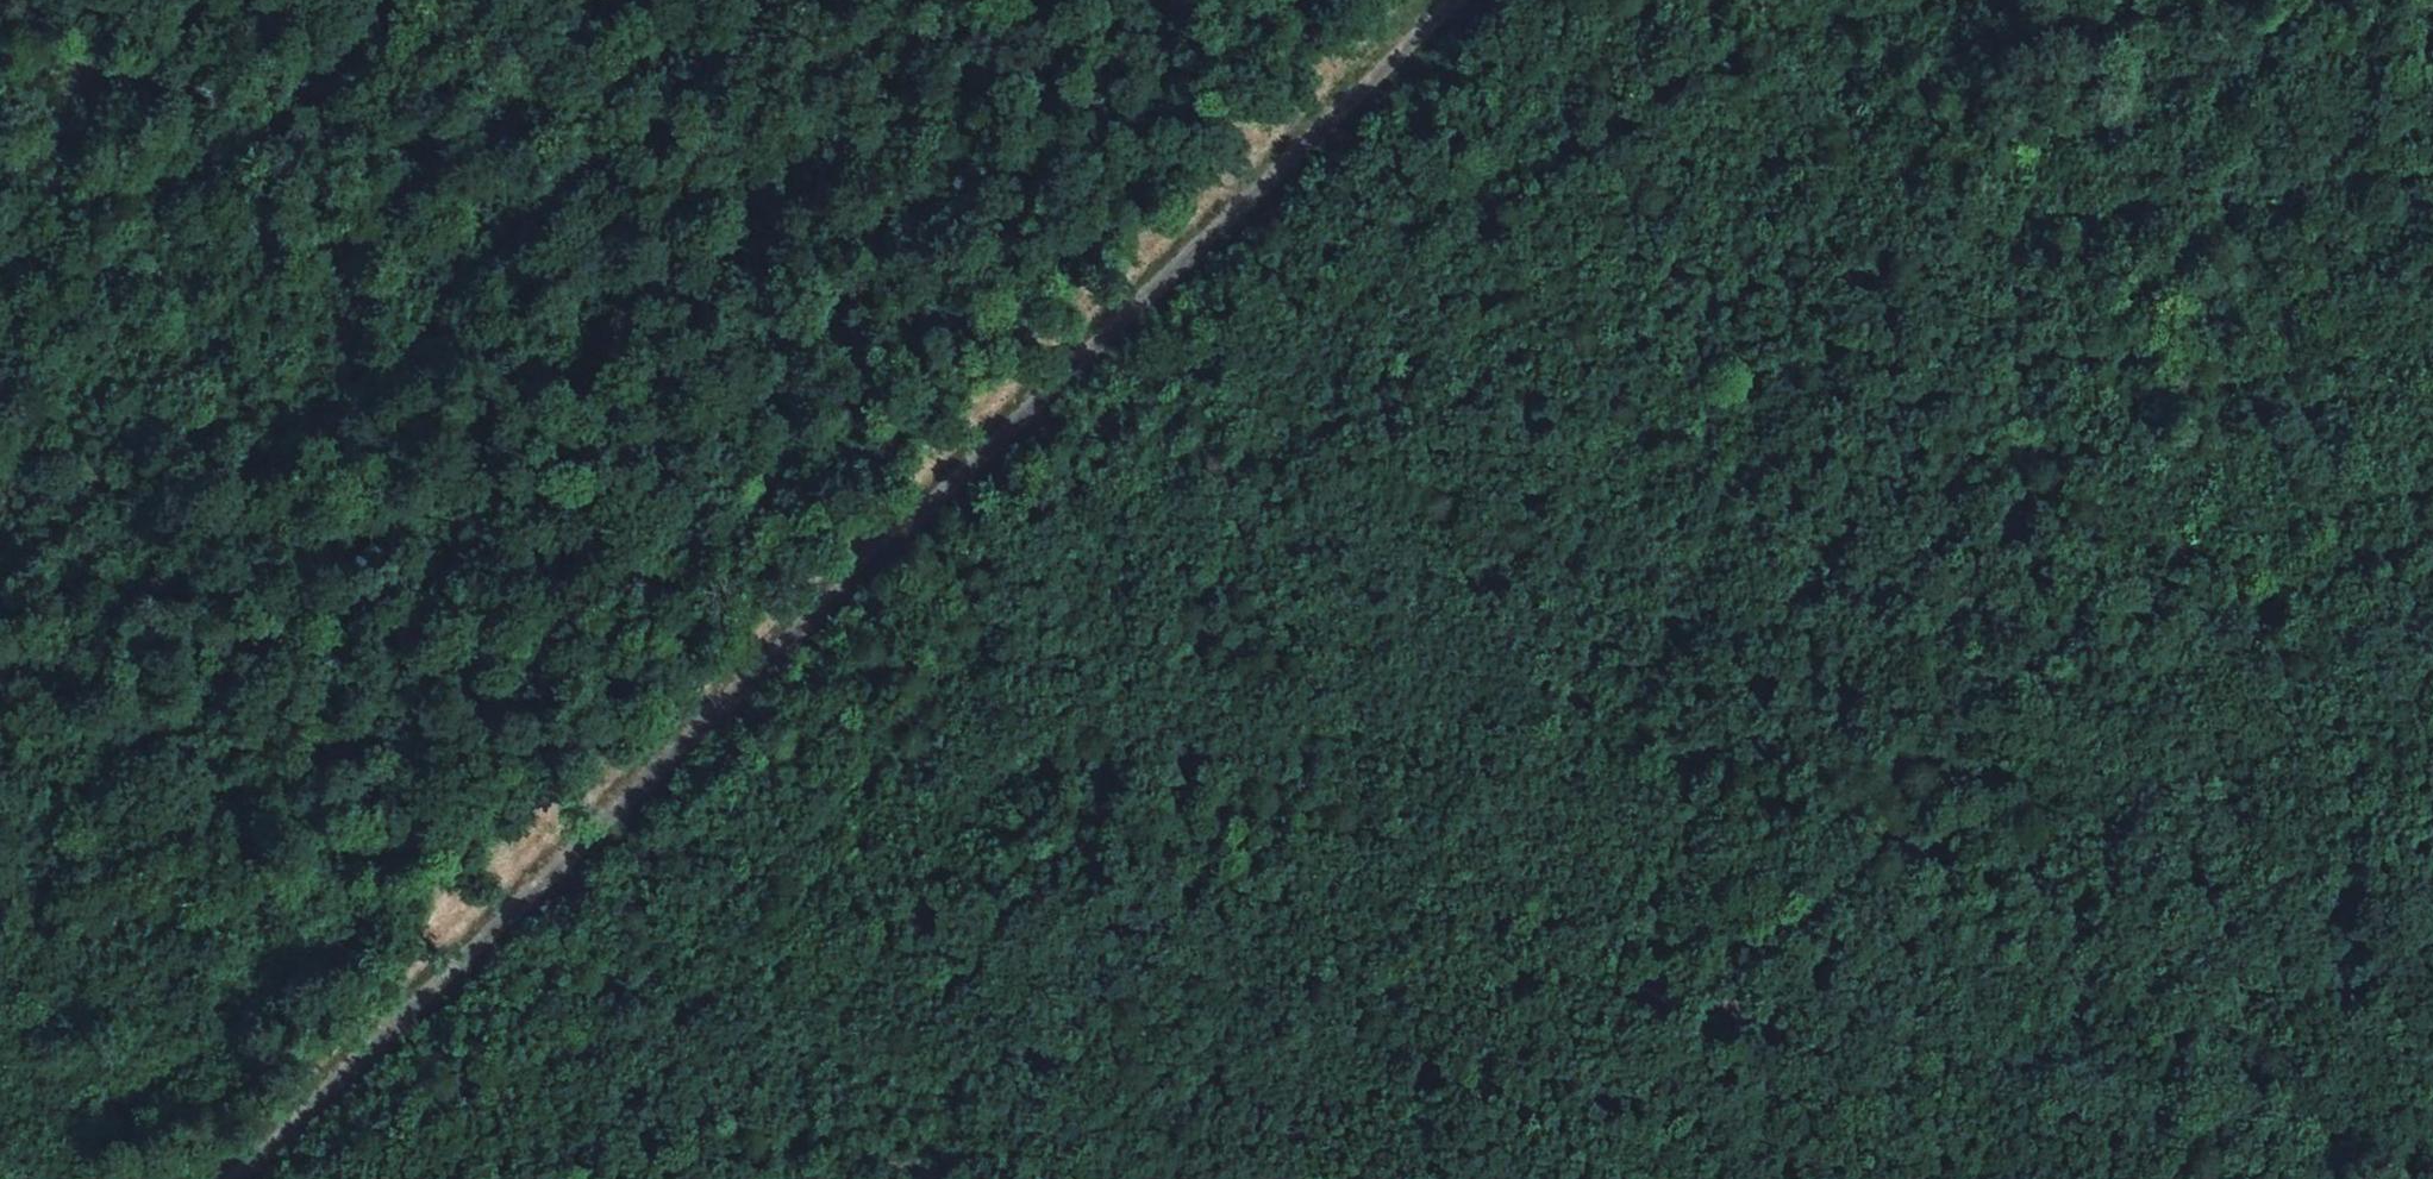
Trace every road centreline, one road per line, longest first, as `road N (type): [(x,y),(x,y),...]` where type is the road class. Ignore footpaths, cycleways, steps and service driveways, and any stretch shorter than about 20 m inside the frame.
road 1 (track): [(257,1178),(1477,0)]

